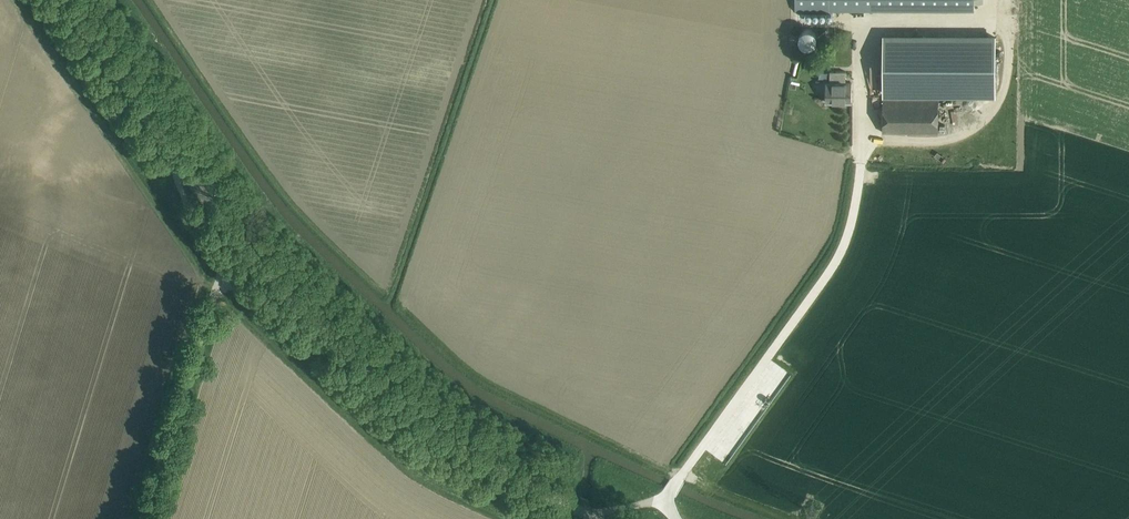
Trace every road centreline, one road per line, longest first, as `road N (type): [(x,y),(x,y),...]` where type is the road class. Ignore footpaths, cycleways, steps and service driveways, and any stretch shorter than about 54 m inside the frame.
road 1 (unclassified): [(664,504),(834,266),(851,227),(860,152)]
road 2 (unclassified): [(596,518),(447,446),(339,353)]
road 3 (unclassified): [(339,353),(246,255),(160,144)]
road 4 (unclassified): [(150,518),(223,270)]
road 5 (unclassified): [(160,144),(63,0)]
road 6 (unclassified): [(339,353),(279,319),(223,270)]
road 7 (unclassified): [(223,270),(160,144)]

